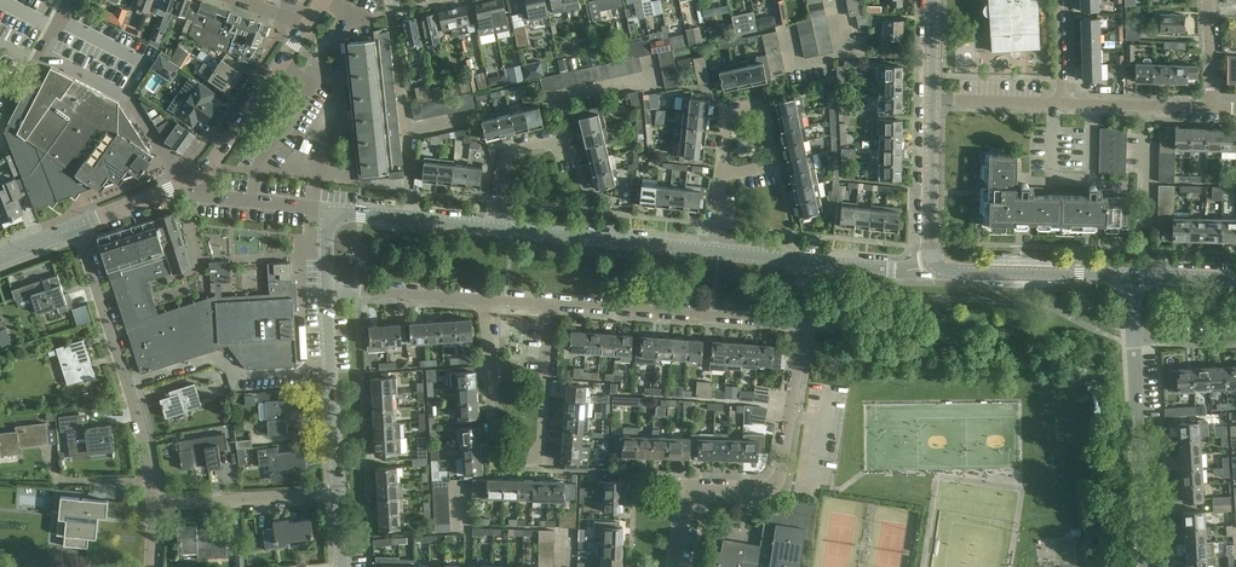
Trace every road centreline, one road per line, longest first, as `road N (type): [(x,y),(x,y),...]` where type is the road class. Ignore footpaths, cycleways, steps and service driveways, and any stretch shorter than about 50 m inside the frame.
road 1 (residential): [(490,302),(494,457),(517,463),(541,456),(550,306)]
road 2 (residential): [(674,566),(687,494),(767,491),(782,471),(802,326)]
road 3 (residential): [(802,326),(550,306)]
road 4 (tertiary): [(1146,566),(1131,338)]
road 5 (residential): [(712,252),(496,229)]
road 6 (tertiary): [(937,261),(953,271),(1130,277)]
road 7 (residential): [(307,26),(197,181)]
road 8 (residential): [(155,503),(338,494)]
road 9 (residential): [(496,229),(331,213)]
road 10 (residential): [(127,384),(76,228)]
road 11 (residential): [(490,302),(326,296)]
road 12 (tertiary): [(937,261),(931,102)]
road 13 (residential): [(723,175),(729,113),(761,107),(776,165)]
road 14 (residential): [(1064,105),(1215,108)]
road 15 (residential): [(496,229),(505,155),(563,138),(567,152)]
road 16 (residential): [(197,181),(206,195),(331,213)]
road 17 (residential): [(0,94),(16,103),(72,0)]
road 18 (residential): [(931,102),(1064,105)]
road 19 (residential): [(207,360),(220,355),(242,375),(330,369)]
road 20 (residential): [(197,181),(76,228)]
road 21 (residential): [(937,261),(916,269),(813,261)]
road 22 (residential): [(338,494),(330,369)]
road 23 (residential): [(155,503),(127,384)]

